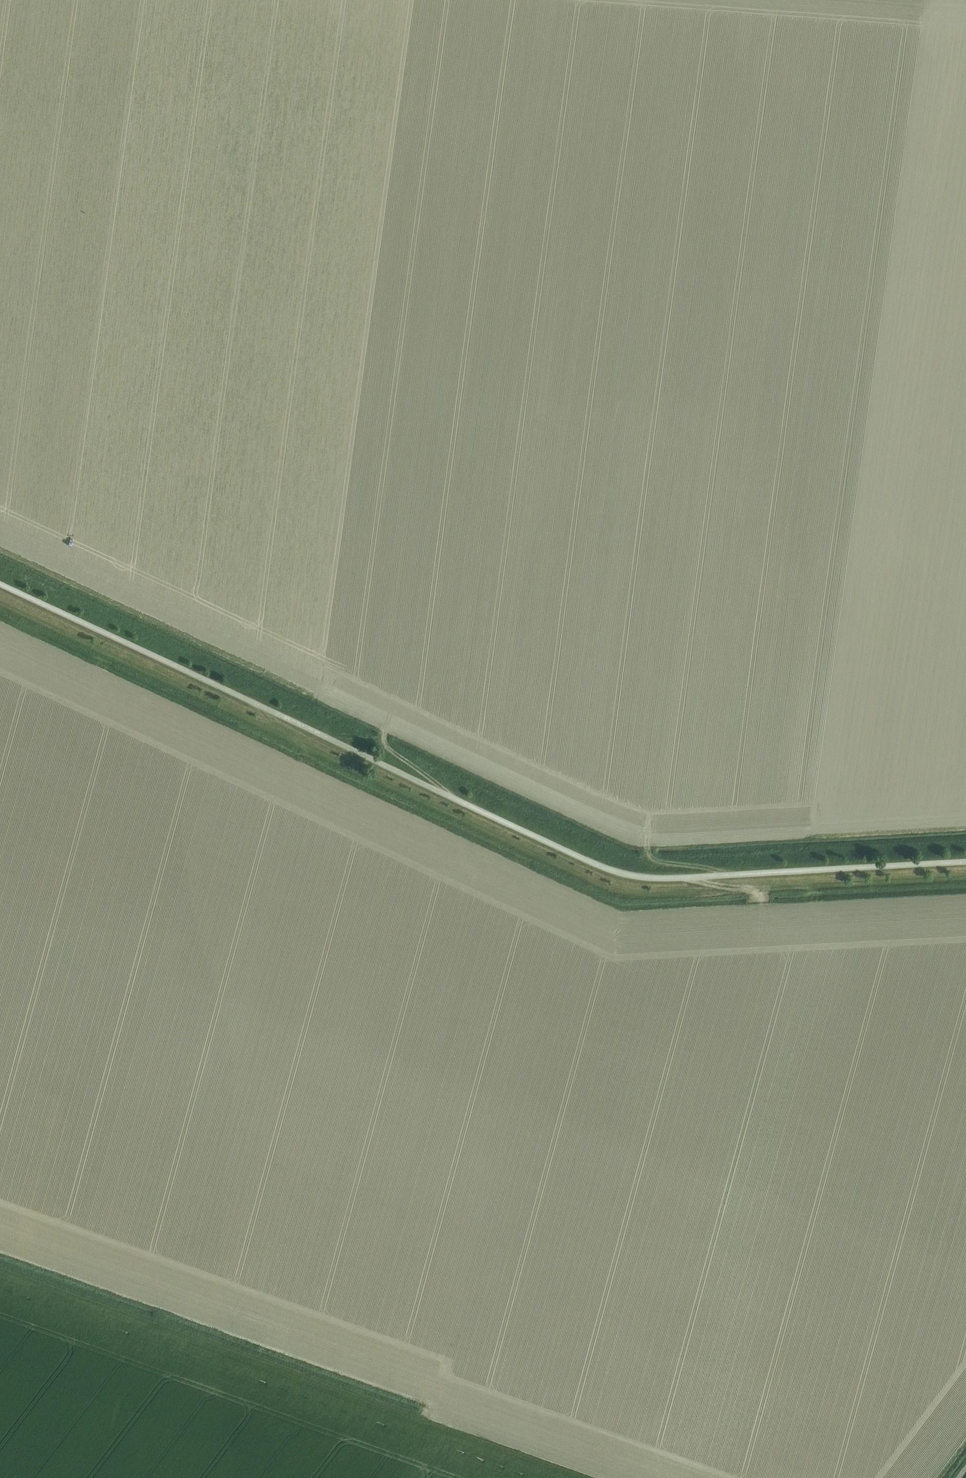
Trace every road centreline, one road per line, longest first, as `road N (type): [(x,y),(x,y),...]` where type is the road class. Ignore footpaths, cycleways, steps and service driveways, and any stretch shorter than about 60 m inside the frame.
road 1 (unclassified): [(965,862),(707,878),(620,873),(0,585)]

